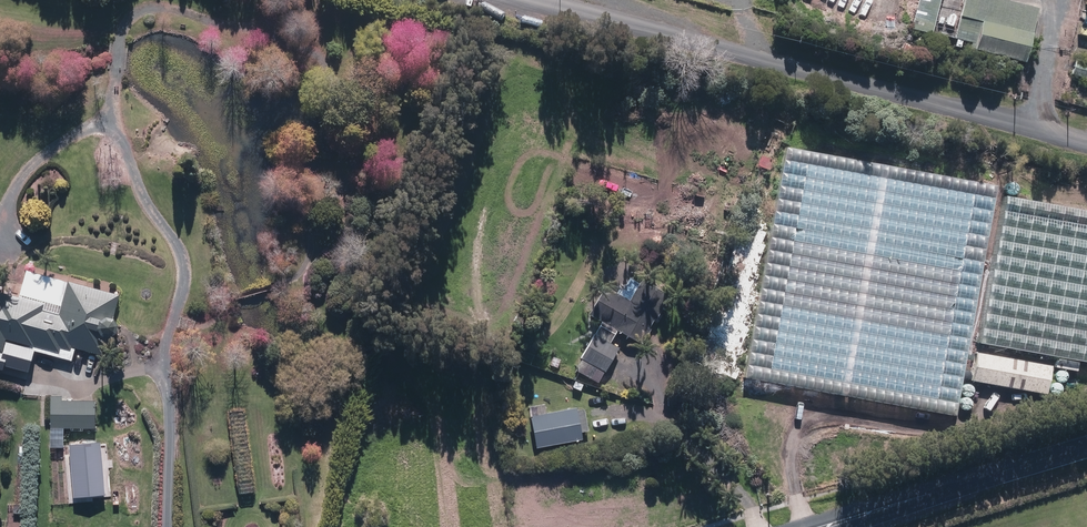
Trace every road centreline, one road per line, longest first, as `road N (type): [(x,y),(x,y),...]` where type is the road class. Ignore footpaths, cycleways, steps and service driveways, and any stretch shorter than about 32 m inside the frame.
road 1 (track): [(170,526),(168,408),(158,366),(178,254),(121,127),(119,43),(132,23),(154,12),(188,13)]
road 2 (unclassified): [(1086,136),(565,0)]
road 3 (track): [(804,526),(792,450),(825,419),(932,431),(1005,406)]
road 4 (tertiary): [(1086,447),(825,526)]
road 5 (track): [(758,526),(741,493),(661,420),(653,369)]
road 6 (track): [(120,108),(26,178),(8,202),(0,249)]

